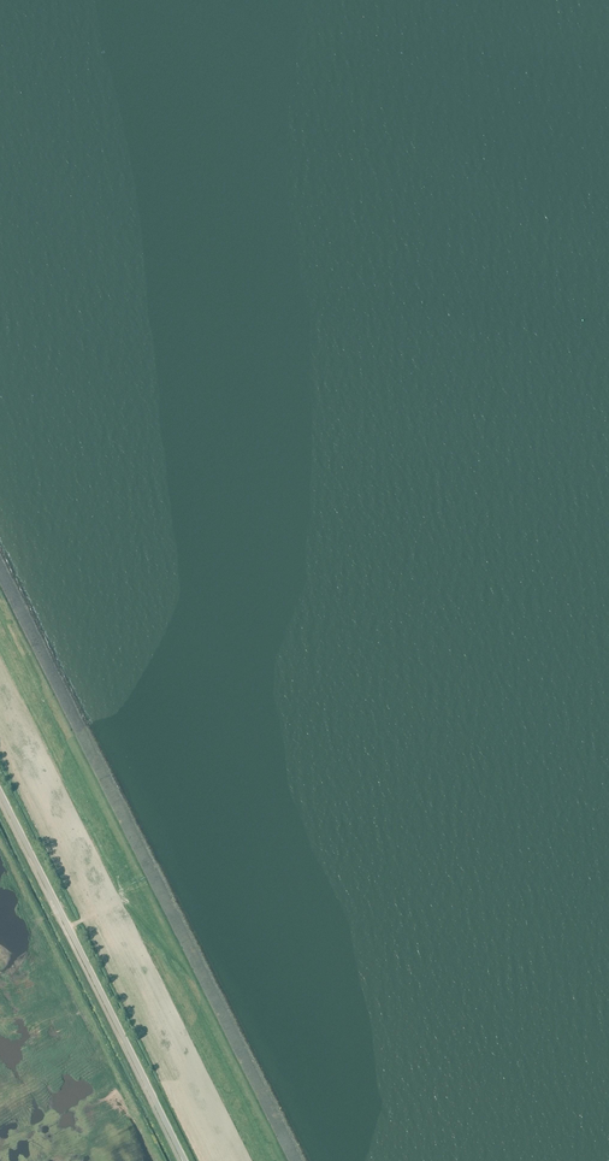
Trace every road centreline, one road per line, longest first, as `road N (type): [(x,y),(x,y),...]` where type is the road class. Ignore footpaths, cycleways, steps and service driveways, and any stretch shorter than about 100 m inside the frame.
road 1 (tertiary): [(182,1160),(0,793)]
road 2 (track): [(172,949),(124,898),(63,928)]

